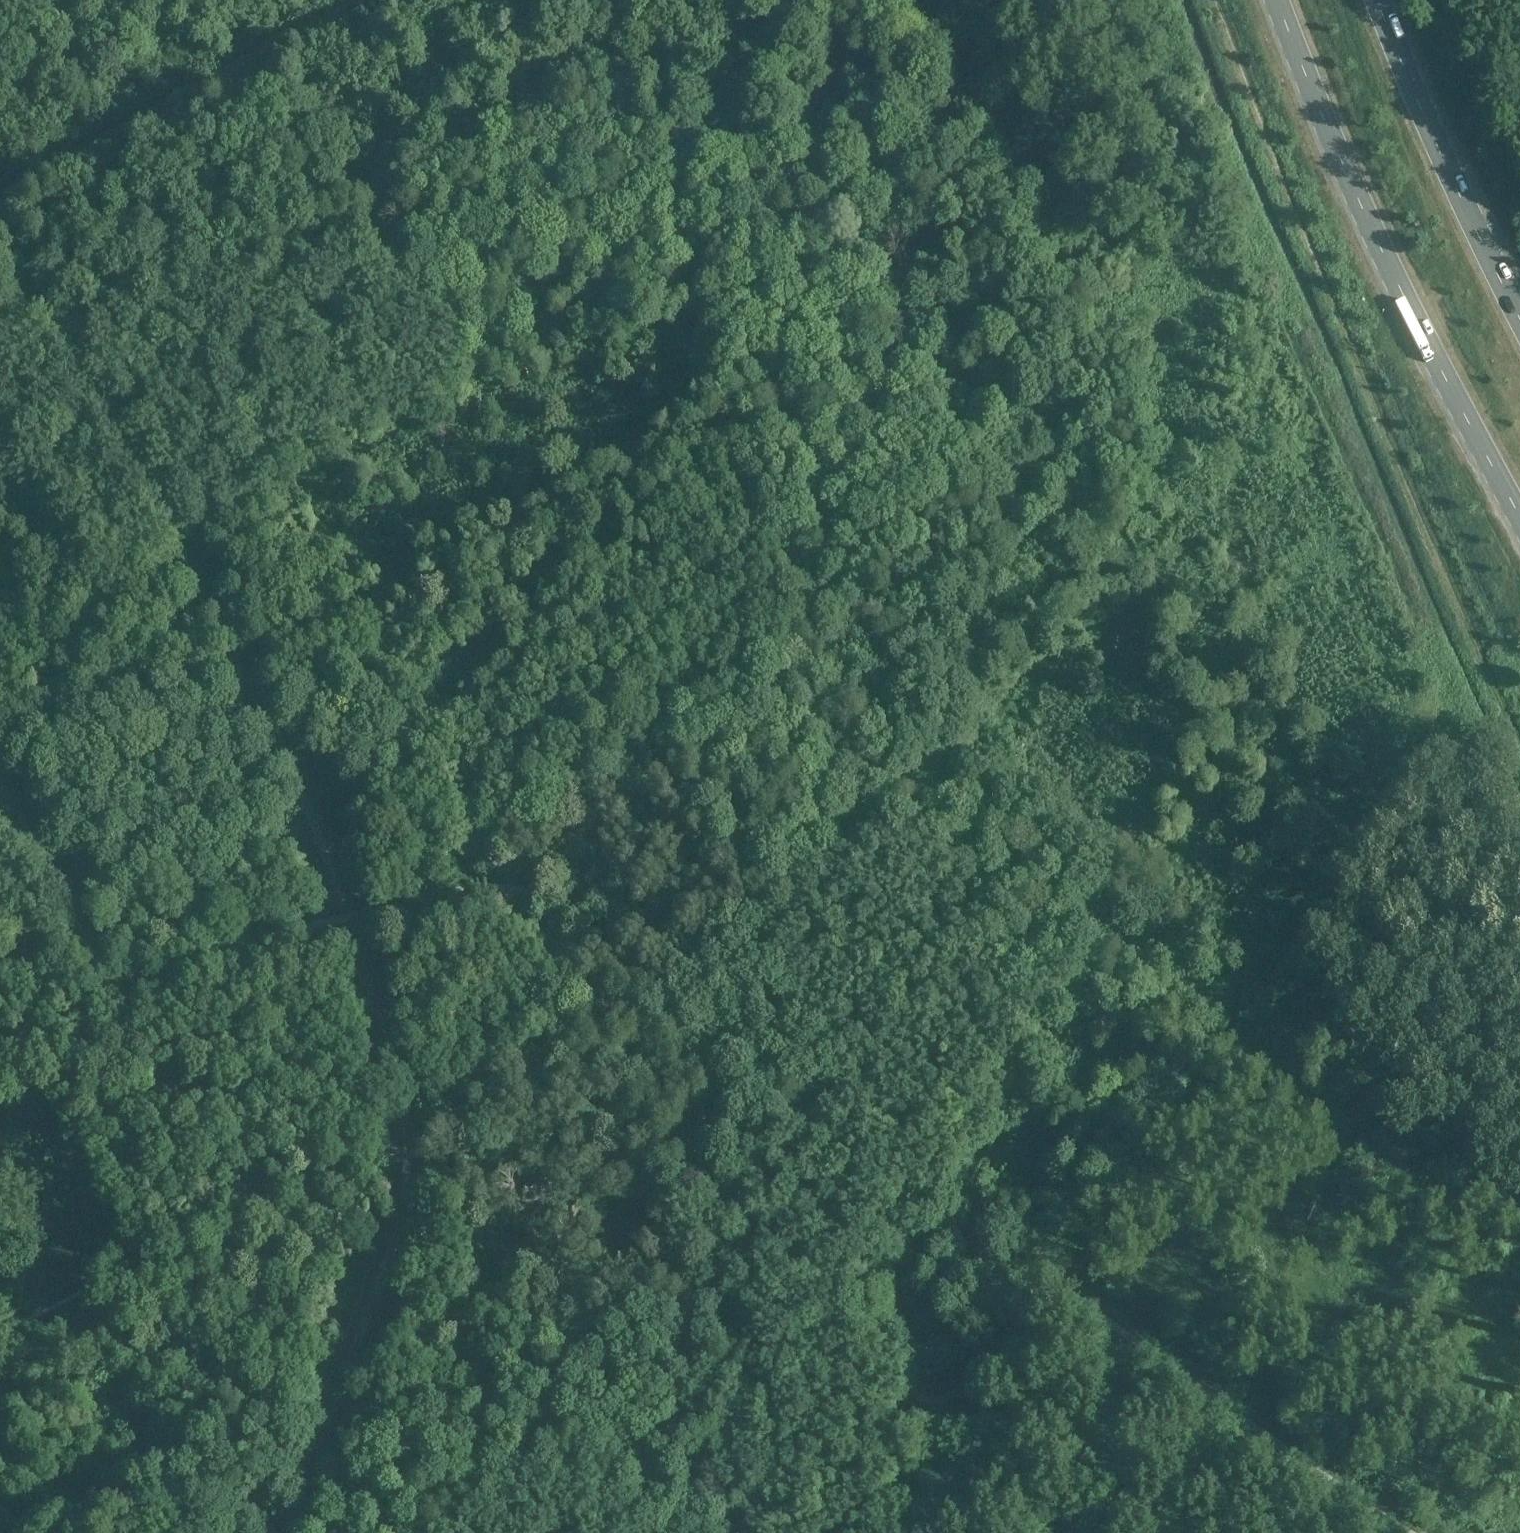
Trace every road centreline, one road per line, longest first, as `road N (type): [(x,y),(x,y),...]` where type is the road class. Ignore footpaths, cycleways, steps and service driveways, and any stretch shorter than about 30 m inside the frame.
road 1 (track): [(304,1532),(410,1162),(373,1000),(288,783),(0,240)]
road 2 (primary): [(1278,0),(1380,240),(1519,503)]
road 3 (primary): [(1519,314),(1444,157),(1382,0)]

